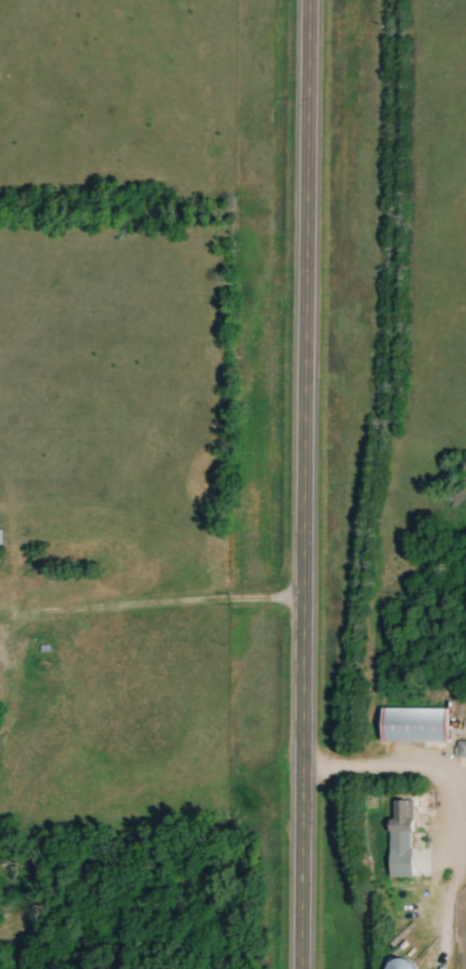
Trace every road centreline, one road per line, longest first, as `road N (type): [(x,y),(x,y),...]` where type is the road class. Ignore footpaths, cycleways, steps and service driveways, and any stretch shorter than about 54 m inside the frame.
road 1 (secondary): [(299,968),(305,0)]

